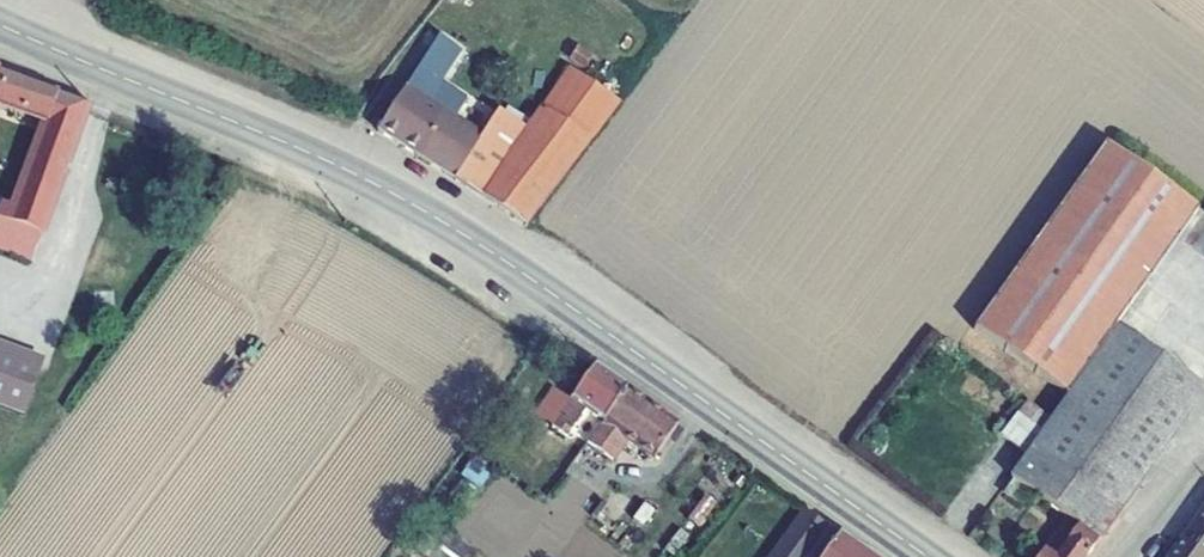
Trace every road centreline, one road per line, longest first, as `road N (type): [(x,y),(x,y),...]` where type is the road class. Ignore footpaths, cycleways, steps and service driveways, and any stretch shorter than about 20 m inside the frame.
road 1 (primary): [(929,556),(436,216),(282,140),(0,24)]
road 2 (unclassified): [(1203,461),(1124,556)]

